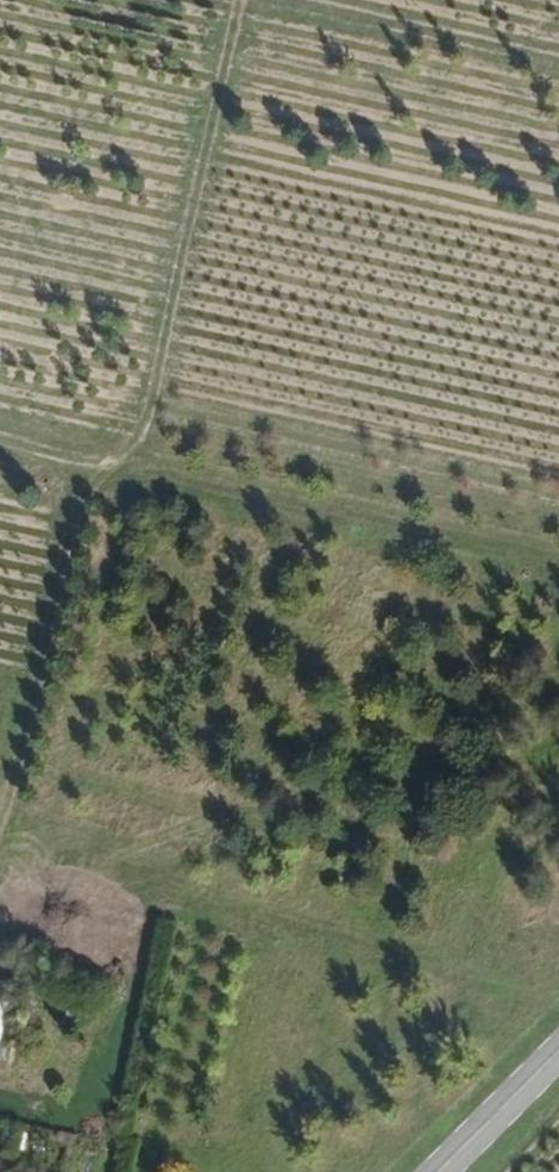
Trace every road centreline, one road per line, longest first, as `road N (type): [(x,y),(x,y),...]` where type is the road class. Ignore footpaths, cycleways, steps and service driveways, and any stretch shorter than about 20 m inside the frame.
road 1 (track): [(240,0),(148,421),(118,462),(0,435)]
road 2 (primary): [(441,1171),(558,1054)]

